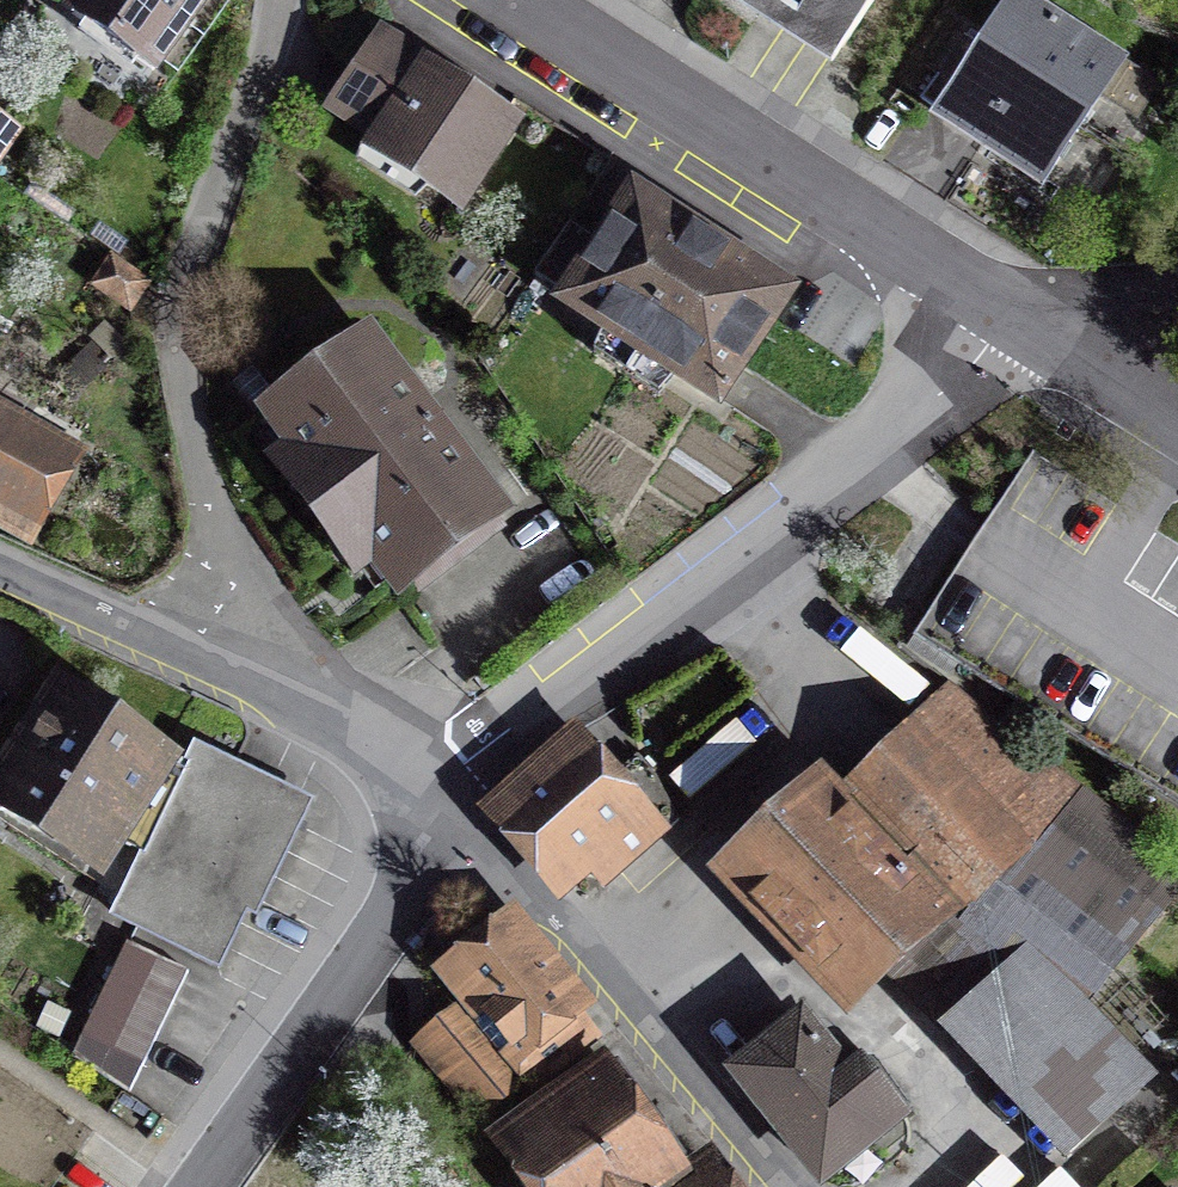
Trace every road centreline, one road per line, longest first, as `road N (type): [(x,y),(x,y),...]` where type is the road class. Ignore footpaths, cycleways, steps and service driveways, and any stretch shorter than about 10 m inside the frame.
road 1 (residential): [(1014,318),(938,401),(758,563),(438,798)]
road 2 (residential): [(280,0),(202,238),(183,331),(197,440),(263,676)]
road 3 (residential): [(1014,318),(524,0)]
road 4 (residential): [(794,1186),(557,913),(438,798)]
road 5 (residential): [(438,798),(379,927),(204,1186)]
road 6 (residential): [(263,676),(0,561)]
road 7 (residential): [(438,798),(263,676)]
road 8 (residential): [(1177,417),(1014,318)]
road 9 (residential): [(1177,281),(1014,318)]

